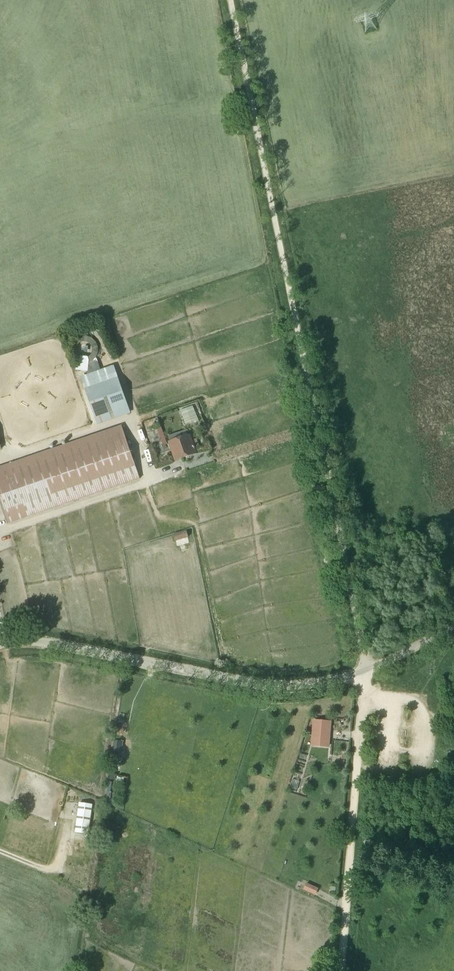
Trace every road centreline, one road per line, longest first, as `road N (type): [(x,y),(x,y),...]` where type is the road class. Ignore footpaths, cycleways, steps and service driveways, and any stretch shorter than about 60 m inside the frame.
road 1 (track): [(366,672),(229,0)]
road 2 (unclassified): [(4,643),(50,643),(280,687),(366,672),(453,626)]
road 3 (track): [(358,769),(341,970)]
road 4 (track): [(0,851),(57,867),(72,804)]

